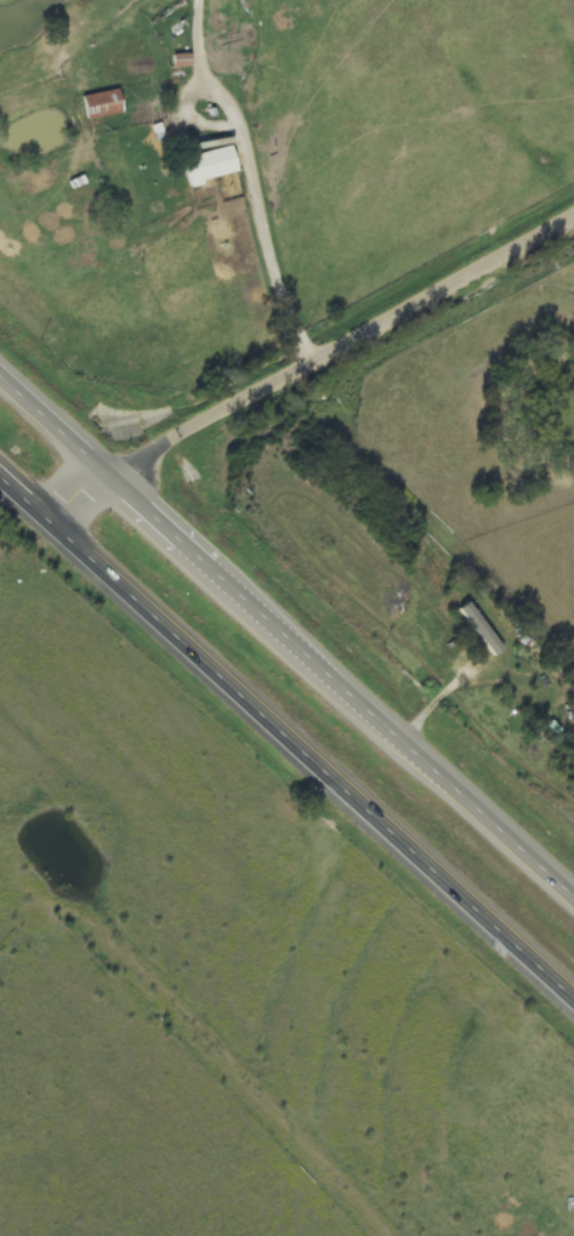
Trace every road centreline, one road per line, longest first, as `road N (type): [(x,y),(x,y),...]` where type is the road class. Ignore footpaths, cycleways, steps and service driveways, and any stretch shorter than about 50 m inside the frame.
road 1 (trunk): [(0,476),(573,1001)]
road 2 (trunk): [(573,891),(0,384)]
road 3 (residential): [(52,522),(100,475),(573,221)]

